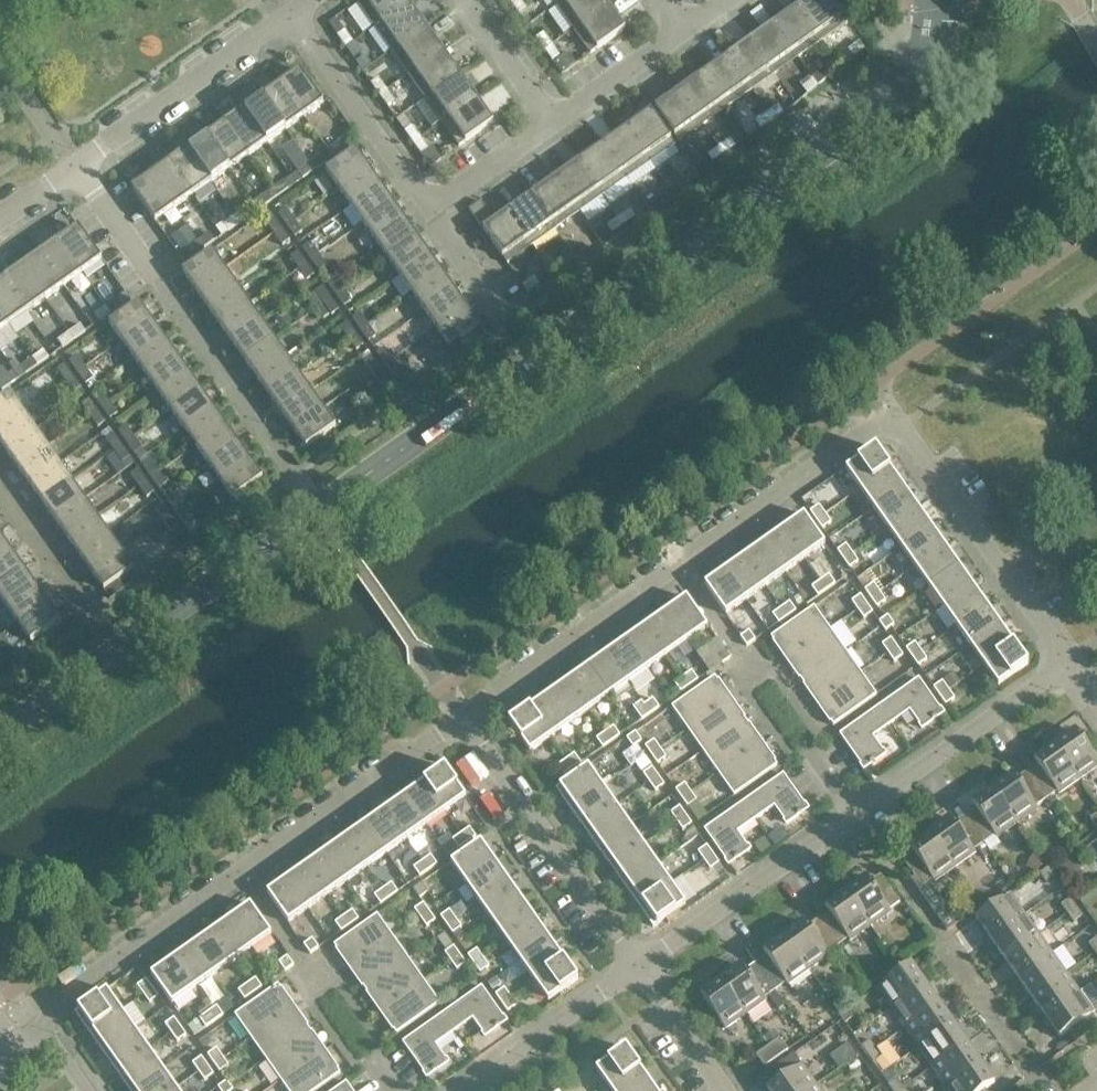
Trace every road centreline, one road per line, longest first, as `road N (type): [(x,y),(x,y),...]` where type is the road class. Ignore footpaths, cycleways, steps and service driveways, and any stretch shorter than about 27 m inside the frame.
road 1 (residential): [(39,1036),(61,999),(464,718)]
road 2 (residential): [(464,718),(896,415)]
road 3 (residential): [(638,967),(1068,662)]
road 4 (residential): [(0,214),(291,15)]
road 5 (residential): [(638,967),(464,718)]
road 6 (residential): [(1068,662),(896,415)]
road 7 (residential): [(432,221),(291,15)]
road 8 (residential): [(464,1090),(638,967)]
road 9 (residential): [(556,132),(682,31)]
road 10 (residential): [(556,132),(469,0)]
road 11 (residential): [(432,221),(556,132)]
road 12 (residential): [(724,1090),(638,967)]
road 13 (residential): [(505,327),(432,221)]

